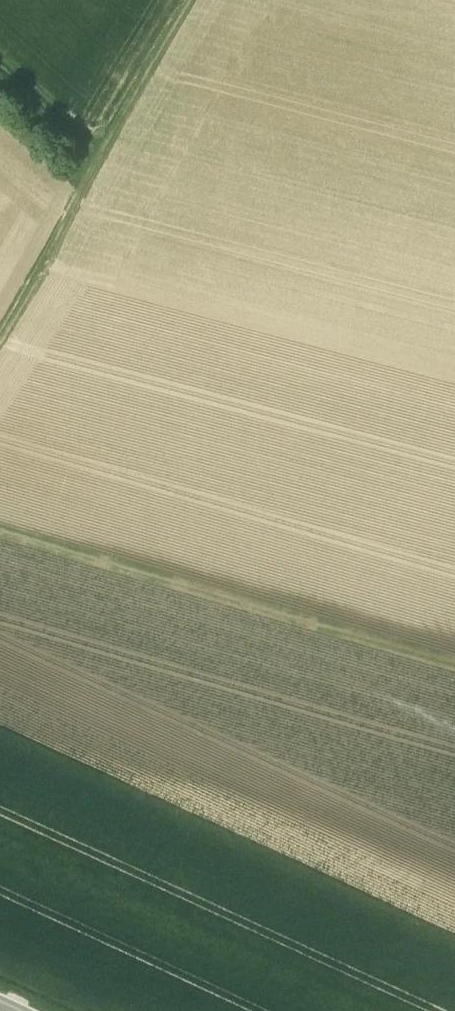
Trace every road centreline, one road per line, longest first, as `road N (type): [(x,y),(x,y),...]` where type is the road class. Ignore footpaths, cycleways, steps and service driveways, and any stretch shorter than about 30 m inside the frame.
road 1 (track): [(454,662),(0,528)]
road 2 (track): [(191,0),(0,337)]
road 3 (track): [(105,150),(0,64)]

